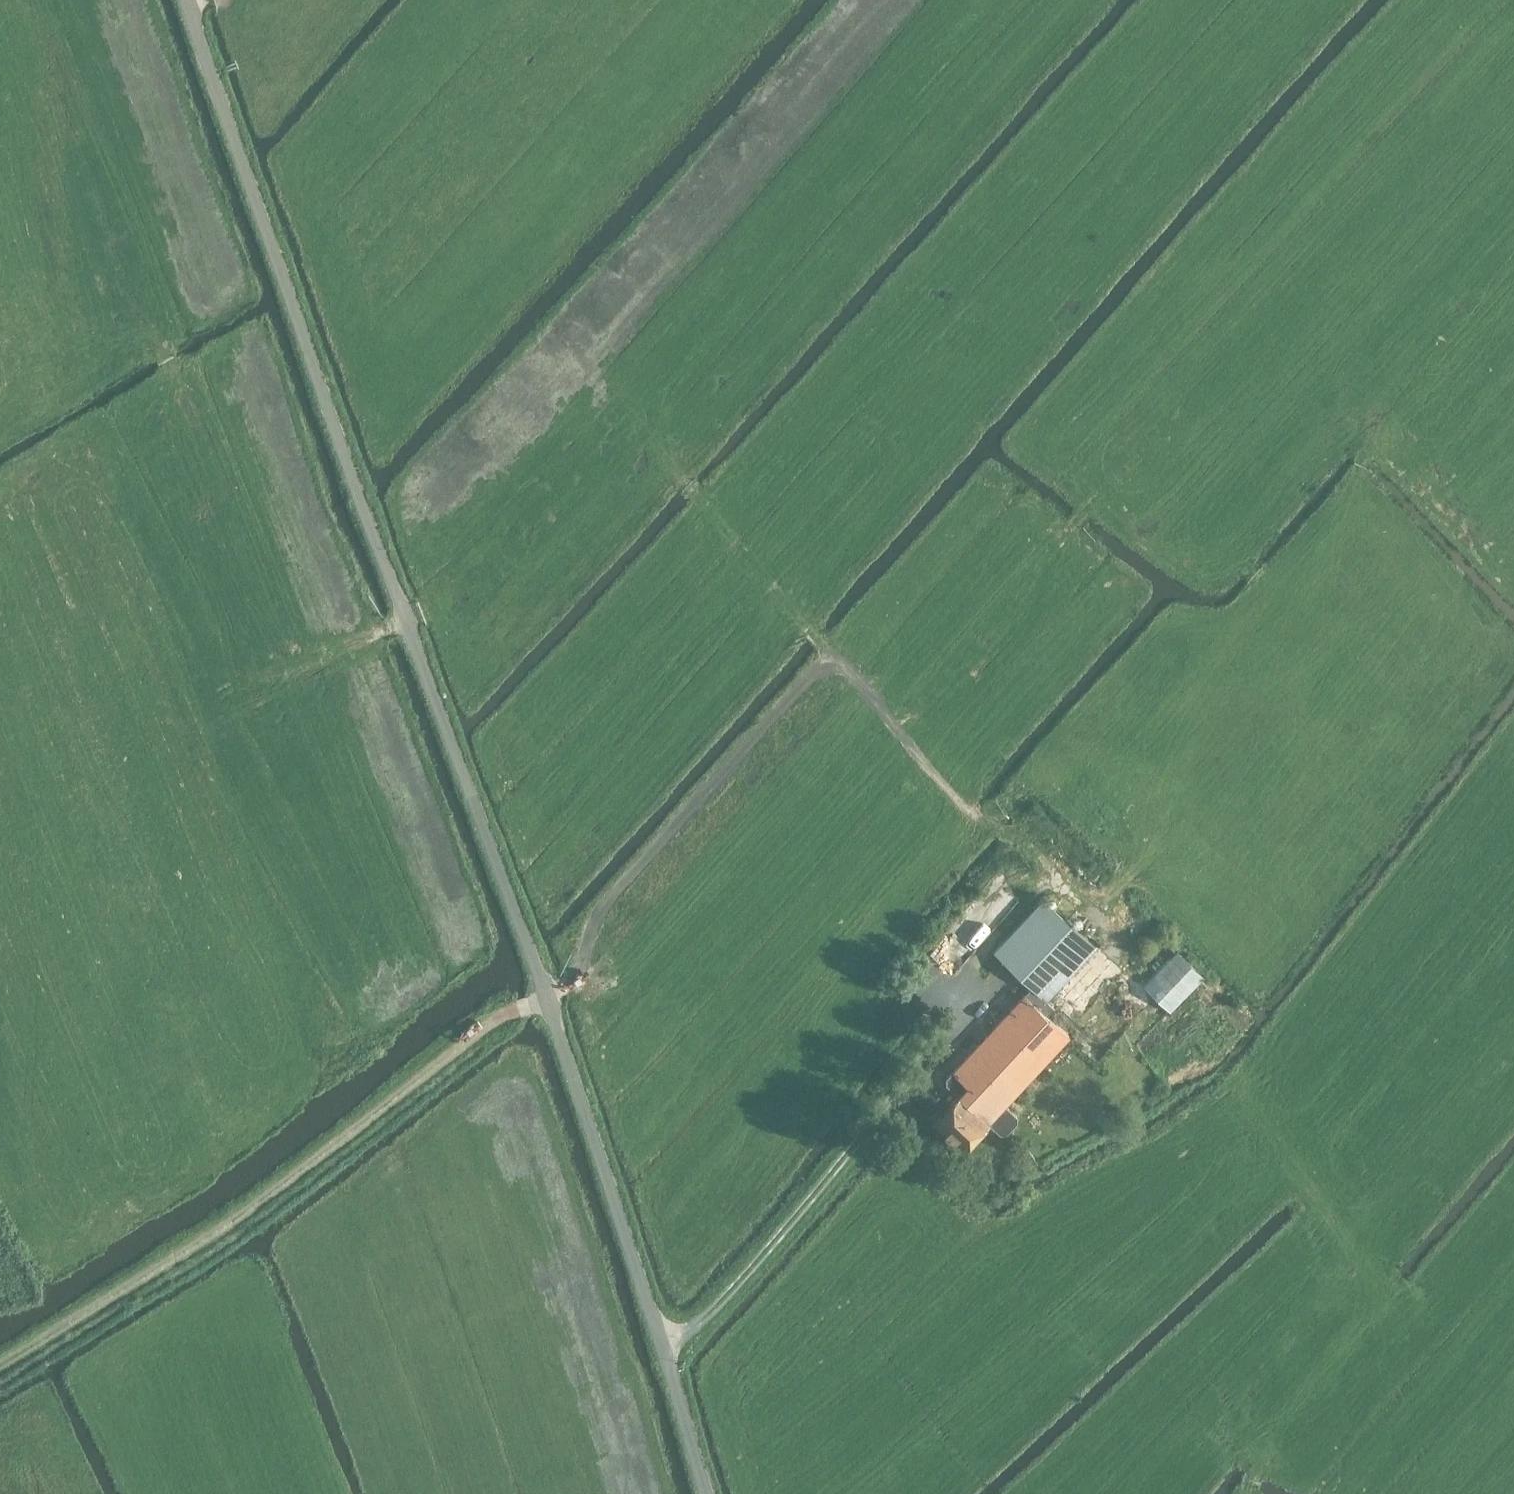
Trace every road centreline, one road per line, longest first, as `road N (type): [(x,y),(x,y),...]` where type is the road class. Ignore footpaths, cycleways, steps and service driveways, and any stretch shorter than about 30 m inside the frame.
road 1 (unclassified): [(705,1493),(548,1000),(185,0)]
road 2 (track): [(940,1039),(737,1282),(691,1327),(661,1343)]

